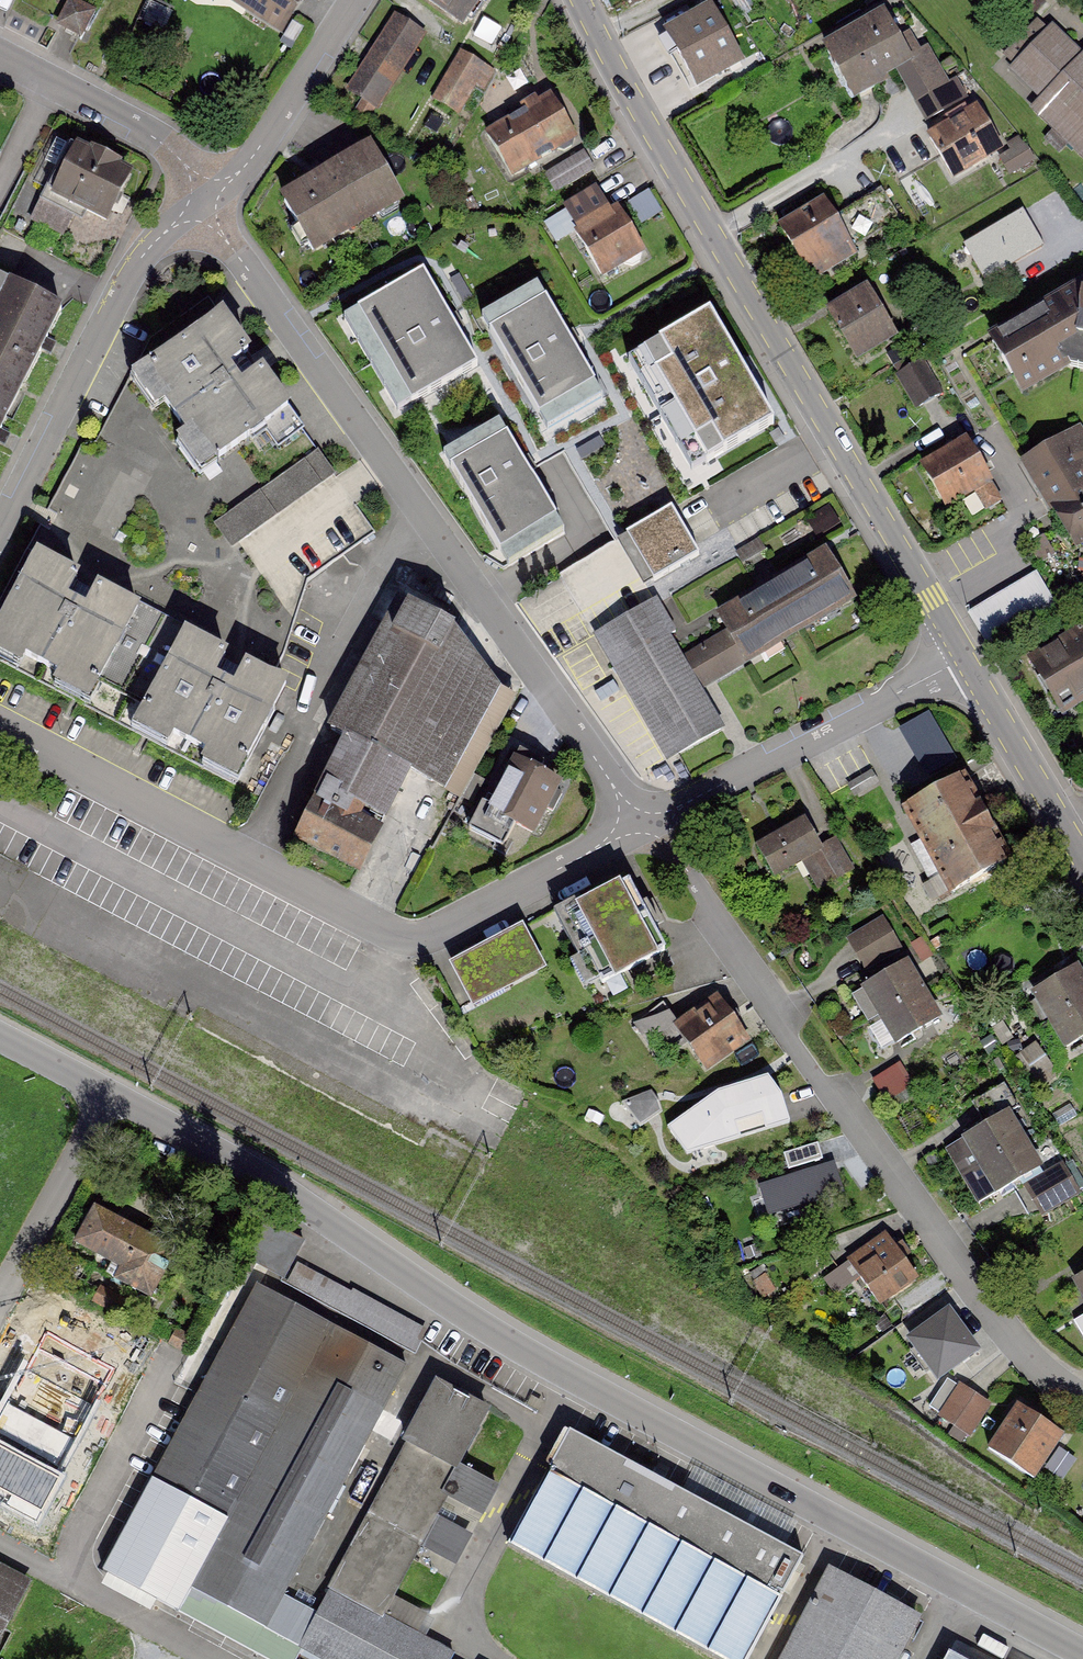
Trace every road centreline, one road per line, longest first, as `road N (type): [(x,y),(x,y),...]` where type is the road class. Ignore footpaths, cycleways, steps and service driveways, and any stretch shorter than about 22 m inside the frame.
road 1 (unclassified): [(111,1094),(253,1169),(572,1378),(1082,1651)]
road 2 (residential): [(644,824),(222,236),(205,199)]
road 3 (tertiary): [(581,0),(965,660)]
road 4 (residential): [(1082,1399),(1040,1369),(994,1319),(803,1059),(682,862),(644,824)]
road 5 (residential): [(644,824),(415,937),(0,727)]
road 6 (residential): [(0,531),(141,257),(205,199)]
road 7 (residential): [(965,660),(644,824)]
road 8 (residential): [(205,199),(180,158),(155,136),(0,55)]
road 9 (residential): [(205,199),(247,164),(356,0)]
road 10 (residential): [(111,1094),(0,1302)]
road 11 (tertiary): [(965,660),(1082,857)]
road 12 (unclassified): [(0,1037),(111,1094)]

